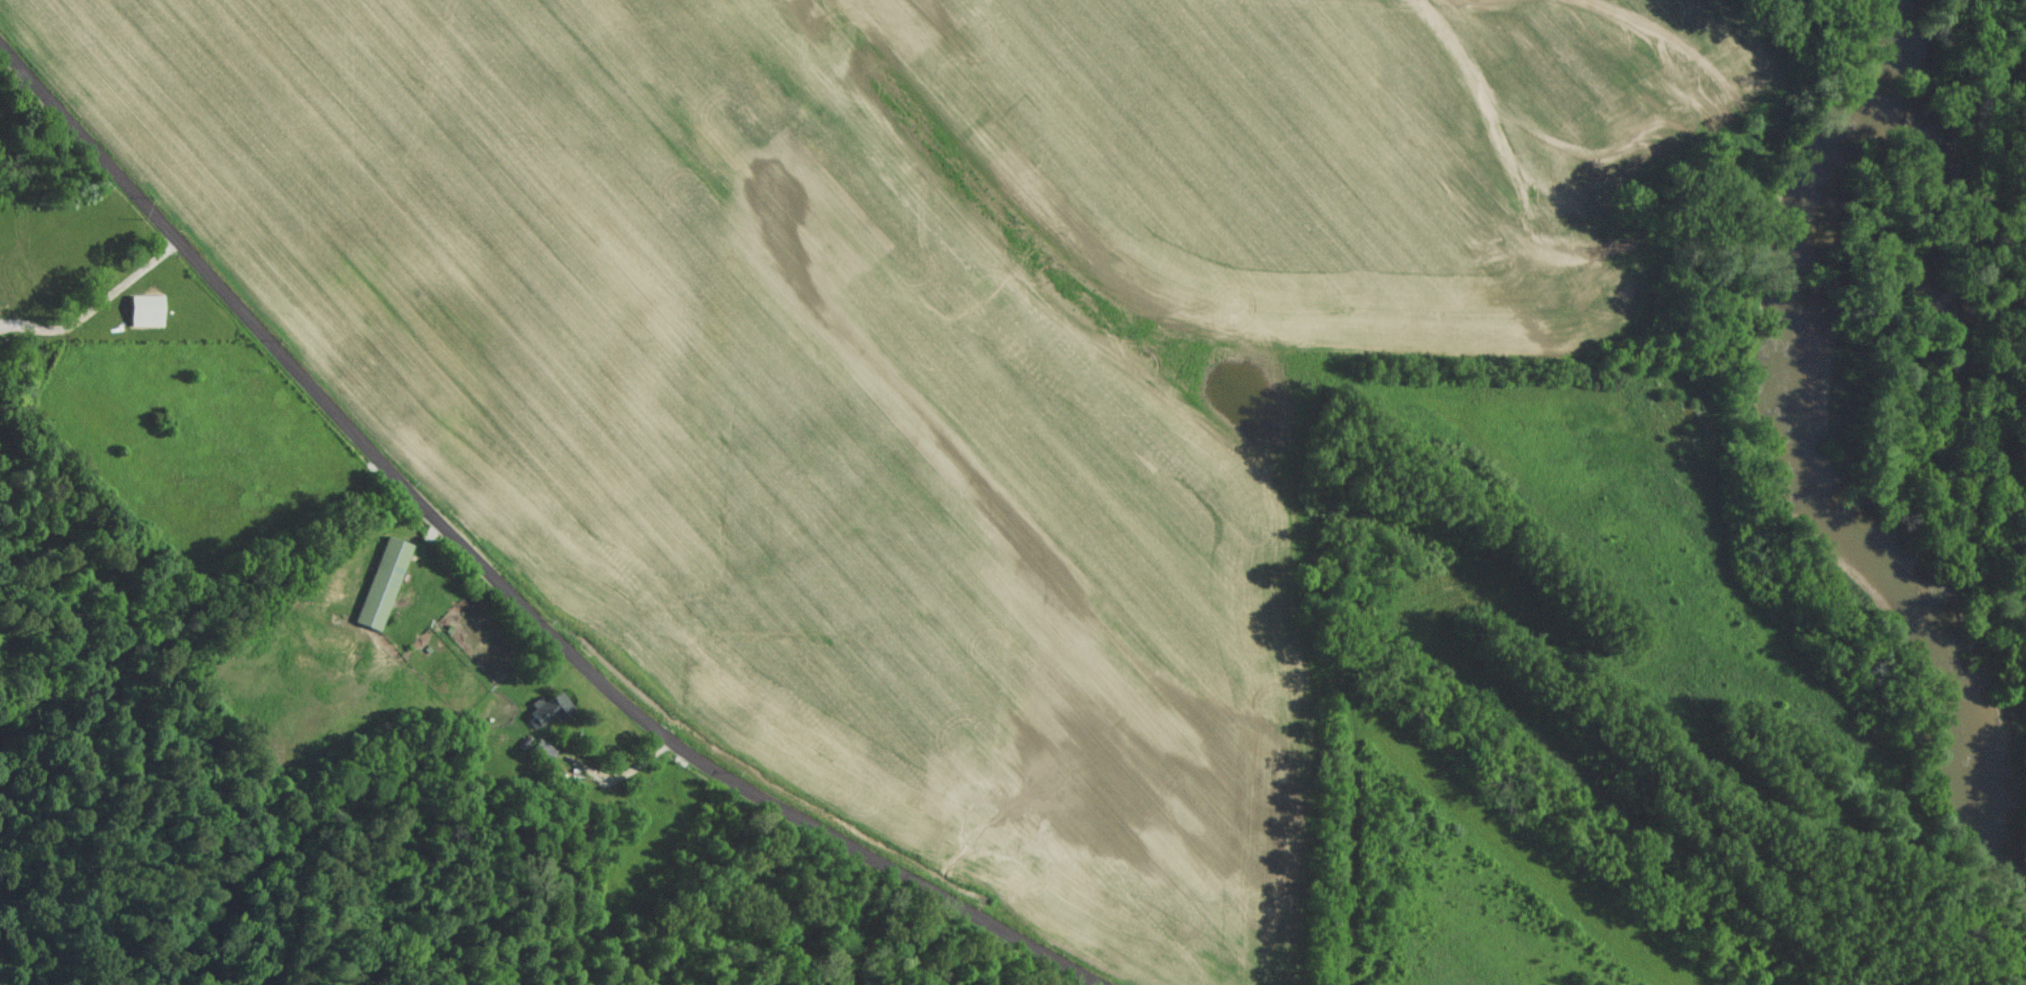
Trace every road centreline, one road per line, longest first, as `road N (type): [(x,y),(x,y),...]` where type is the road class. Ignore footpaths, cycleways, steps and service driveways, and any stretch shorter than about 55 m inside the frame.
road 1 (residential): [(1094,984),(658,741),(417,503),(0,51)]

